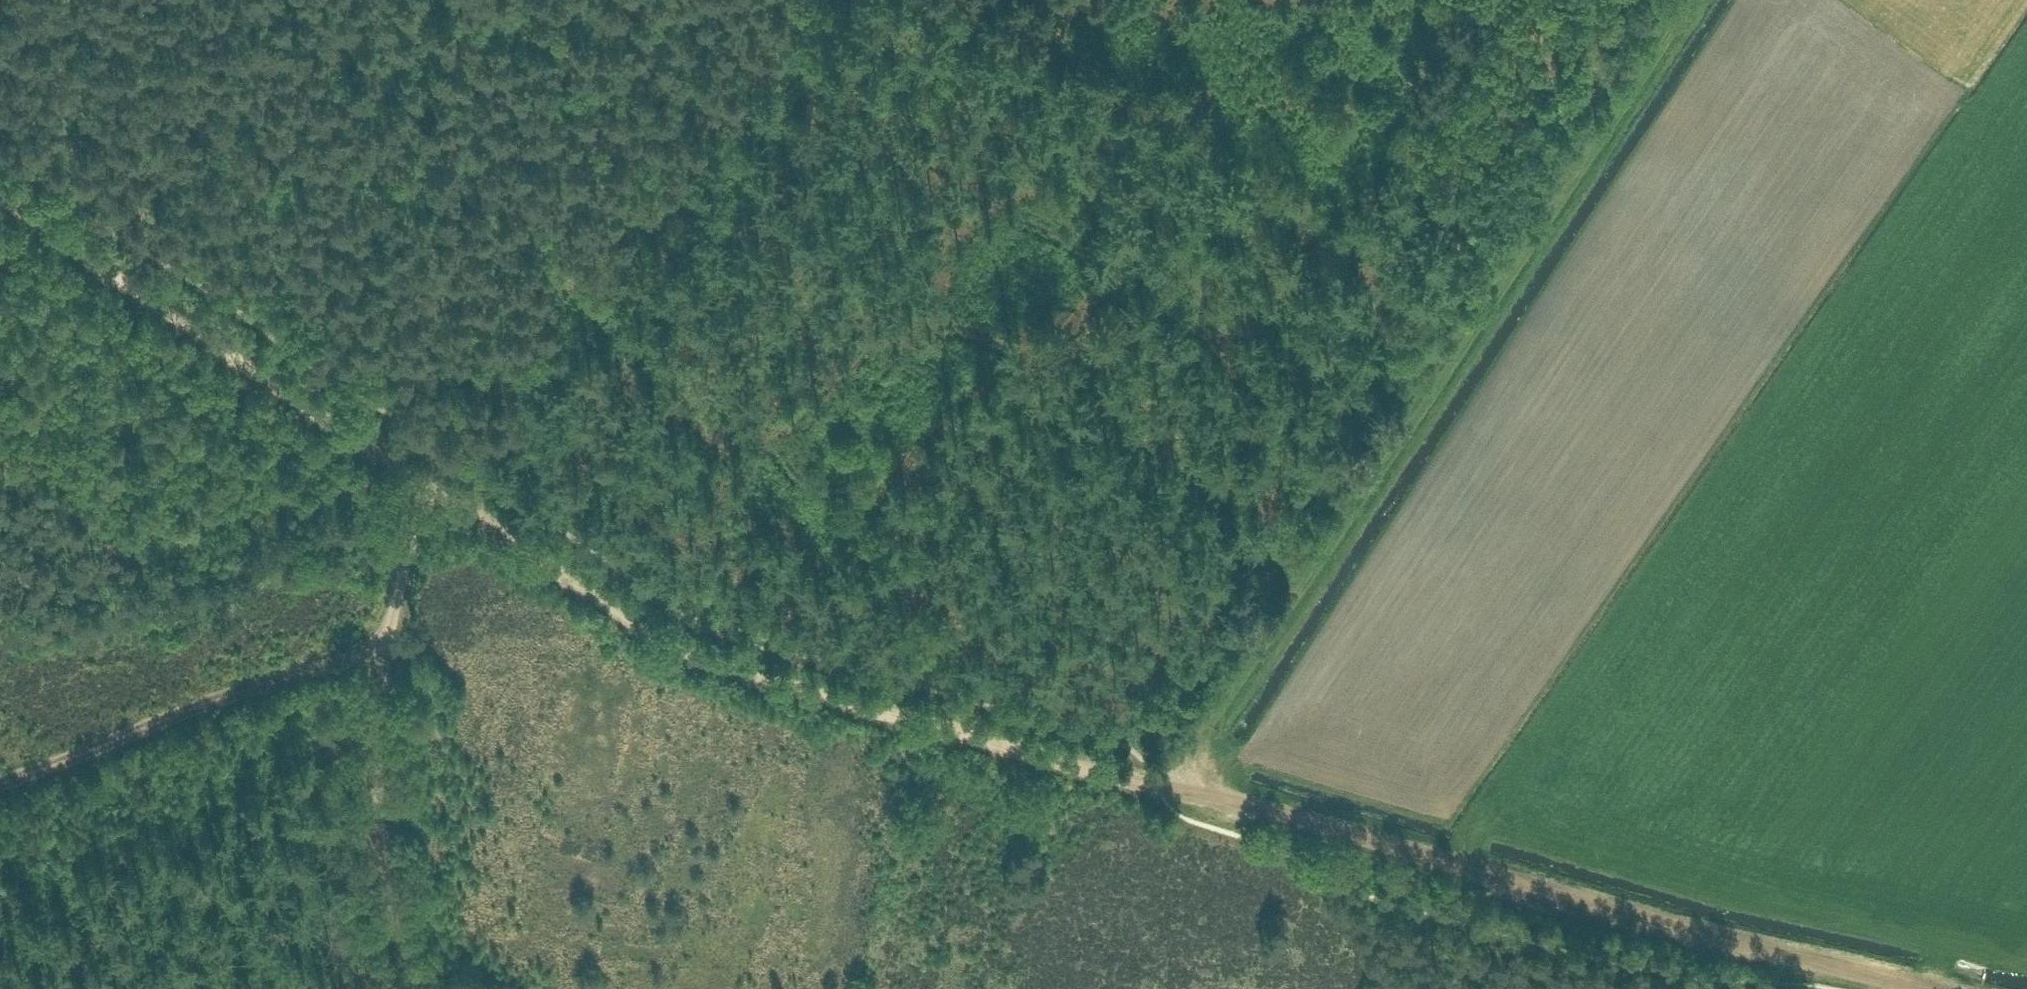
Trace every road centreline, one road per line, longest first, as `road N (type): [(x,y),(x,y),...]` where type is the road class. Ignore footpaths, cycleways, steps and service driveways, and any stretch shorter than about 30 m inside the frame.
road 1 (track): [(428,479),(610,608),(721,669),(1970,988)]
road 2 (track): [(1689,0),(1181,787)]
road 3 (track): [(0,171),(428,479)]
road 4 (track): [(428,479),(400,565),(374,712),(387,927),(411,988)]
road 5 (track): [(0,762),(382,645)]

